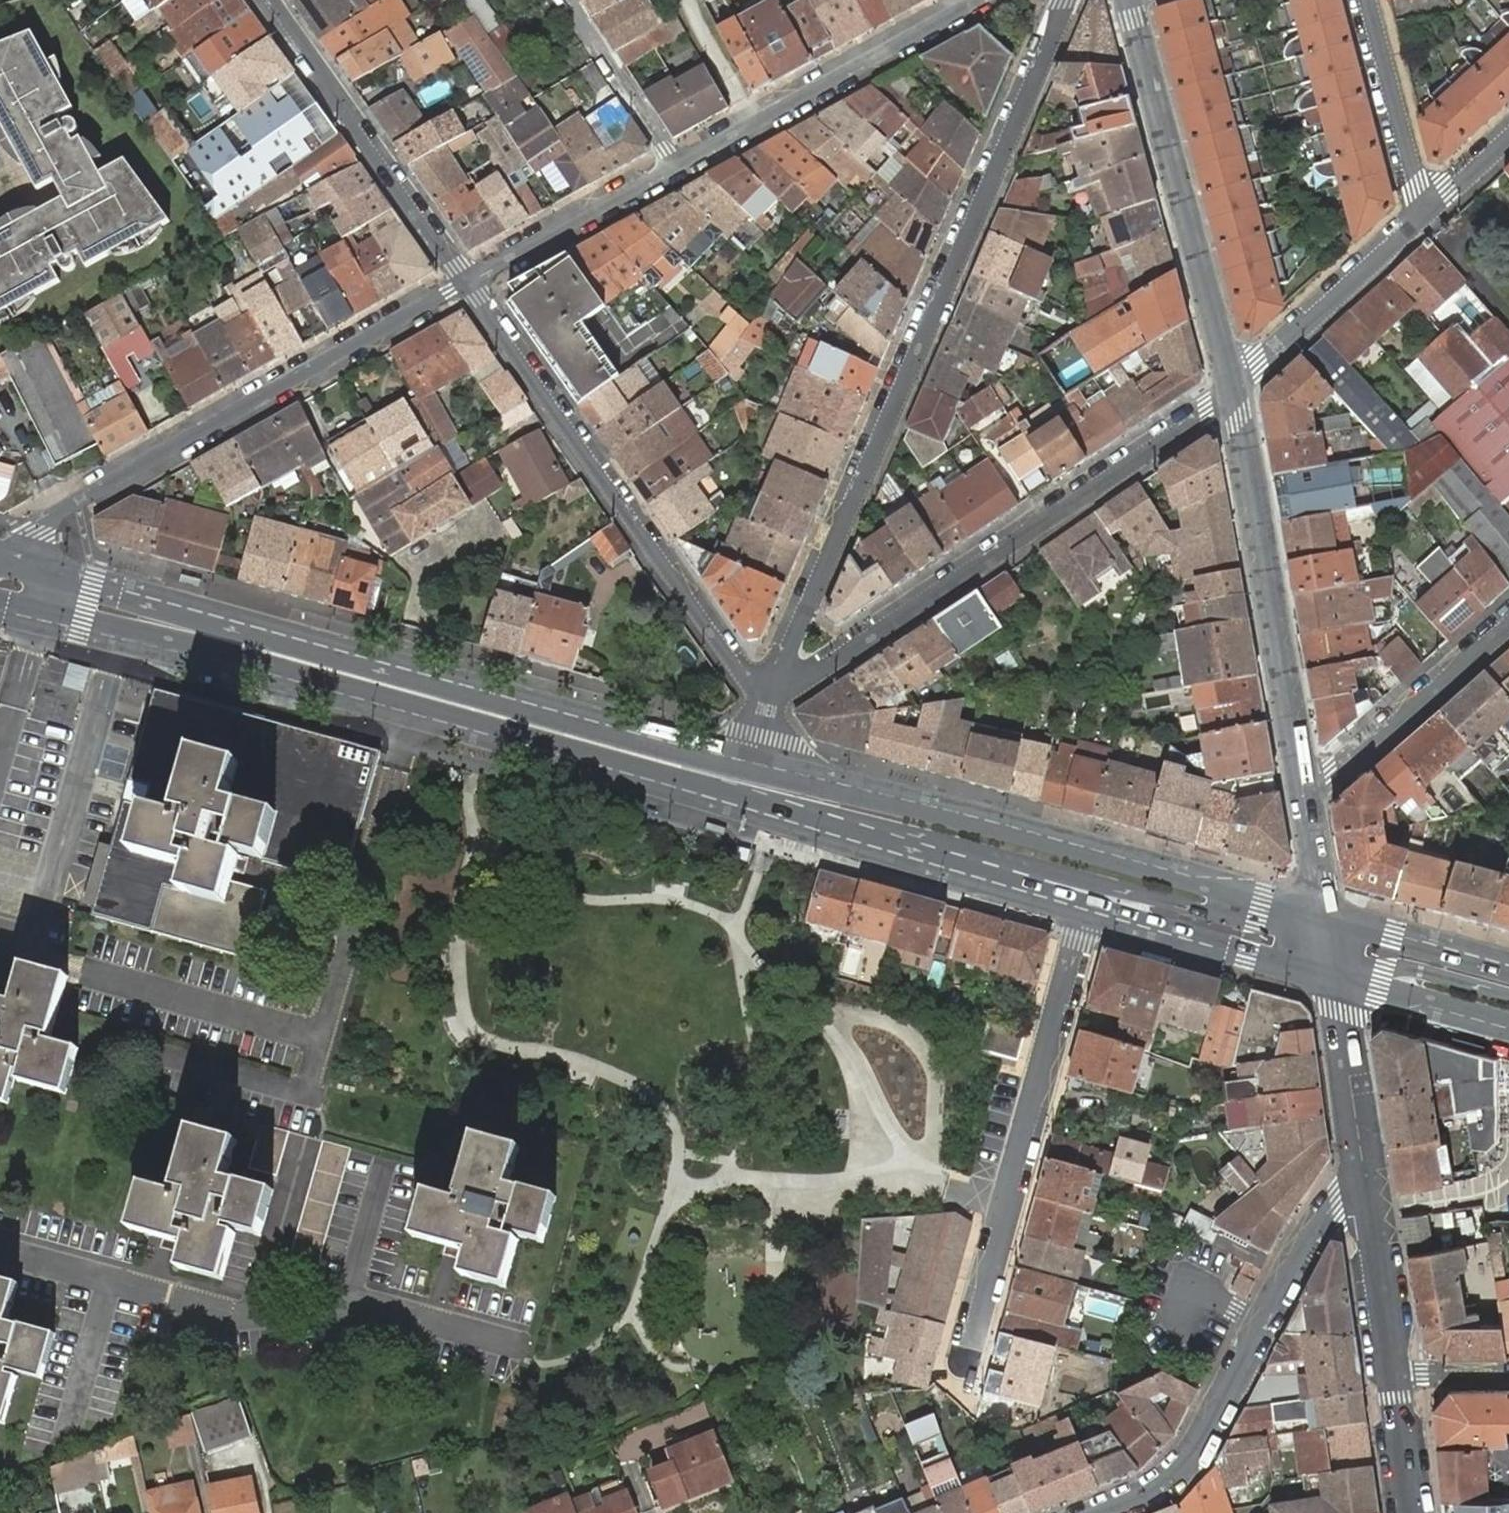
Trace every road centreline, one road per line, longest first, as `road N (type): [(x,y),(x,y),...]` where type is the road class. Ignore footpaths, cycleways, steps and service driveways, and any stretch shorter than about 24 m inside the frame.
road 1 (primary): [(0,610),(413,713),(742,807)]
road 2 (residential): [(766,706),(1066,0)]
road 3 (primary): [(753,763),(24,563)]
road 4 (tertiary): [(742,807),(1095,882),(1255,926),(1288,932),(1323,913)]
road 5 (primary): [(1323,913),(753,763)]
road 6 (residential): [(766,706),(1230,390)]
road 7 (residential): [(24,563),(33,530),(463,285)]
road 8 (residential): [(463,285),(766,706)]
road 9 (residential): [(965,1359),(1087,910)]
road 10 (residential): [(1369,1196),(1346,1199),(1312,1228),(1190,1457),(1167,1484),(1097,1512)]
road 11 (tertiary): [(1230,390),(1129,0)]
road 12 (tertiary): [(1302,782),(1230,390)]
road 13 (primary): [(742,807),(1087,910)]
road 14 (residential): [(463,285),(272,0)]
road 15 (residential): [(978,0),(678,166)]
road 16 (residential): [(1433,205),(1230,390)]
road 17 (residential): [(1302,782),(1359,761),(1508,628)]
road 18 (primary): [(1087,910),(1335,981)]
road 19 (residential): [(678,166),(463,285)]
road 20 (tertiary): [(1369,1196),(1335,981)]
road 21 (residential): [(1367,0),(1417,185),(1433,205)]
road 22 (residential): [(678,166),(570,0)]
road 23 (primary): [(1508,966),(1323,913)]
road 24 (tertiary): [(1393,1383),(1369,1196)]
road 25 (primary): [(1335,981),(1508,1029)]
road 26 (tertiary): [(1508,994),(1402,968),(1335,981)]
road 27 (tertiary): [(1323,913),(1302,782)]
road 28 (tertiary): [(1410,1512),(1393,1383)]

